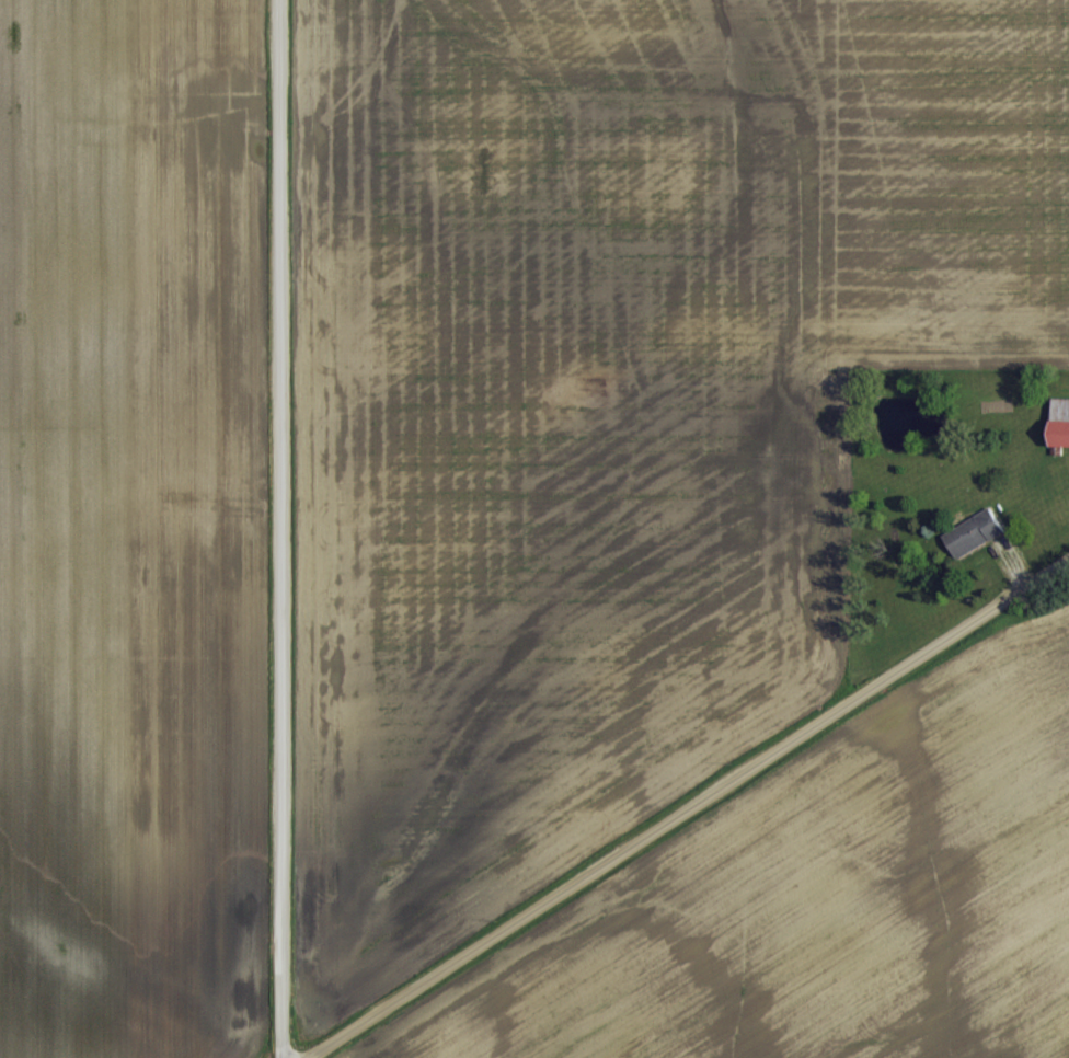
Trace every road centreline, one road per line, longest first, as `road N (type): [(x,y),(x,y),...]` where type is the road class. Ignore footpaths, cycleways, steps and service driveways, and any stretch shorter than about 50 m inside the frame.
road 1 (residential): [(279,1057),(280,0)]
road 2 (residential): [(307,1057),(1068,554)]

